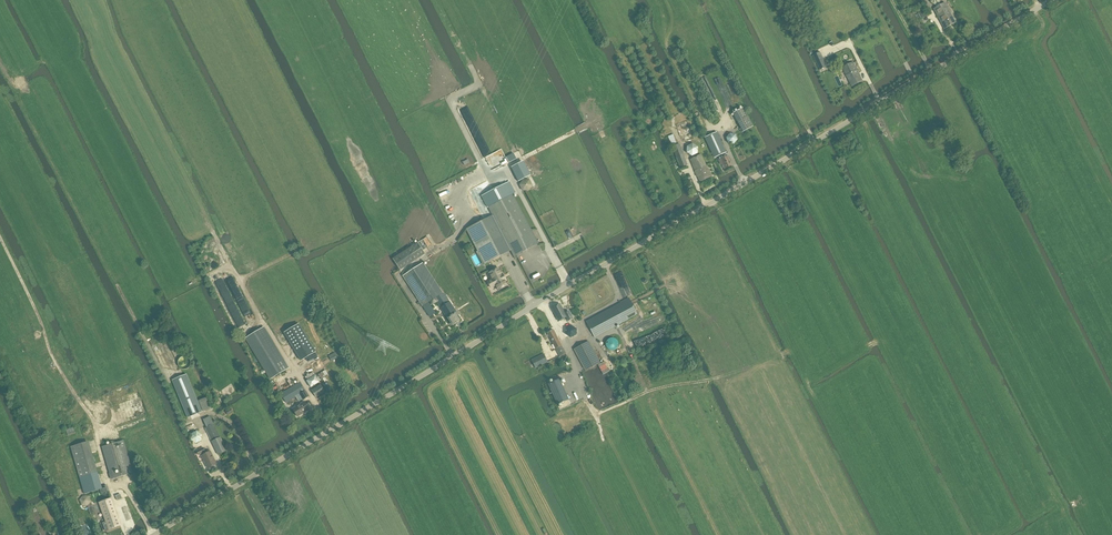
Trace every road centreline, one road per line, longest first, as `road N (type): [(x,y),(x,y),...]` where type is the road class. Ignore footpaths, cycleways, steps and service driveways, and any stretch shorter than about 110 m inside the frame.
road 1 (unclassified): [(153,534),(1051,0)]
road 2 (track): [(123,483),(109,487),(93,422),(50,351),(0,237)]

